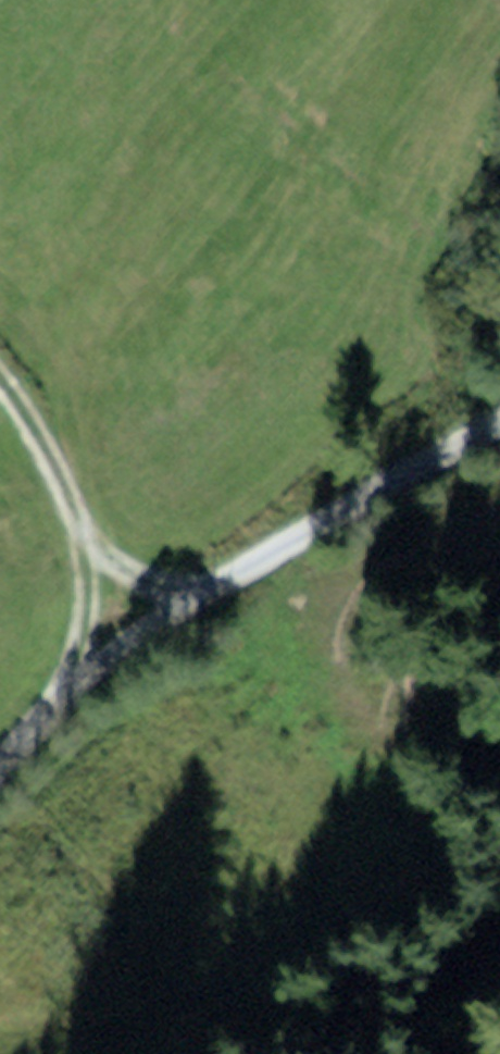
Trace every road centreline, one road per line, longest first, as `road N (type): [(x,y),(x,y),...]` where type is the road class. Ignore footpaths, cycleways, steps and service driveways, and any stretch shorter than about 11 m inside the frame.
road 1 (track): [(499,429),(207,589),(60,696),(0,762)]
road 2 (track): [(60,696),(84,635),(78,519),(55,459),(0,387)]
road 3 (track): [(207,589),(140,576),(78,519)]

